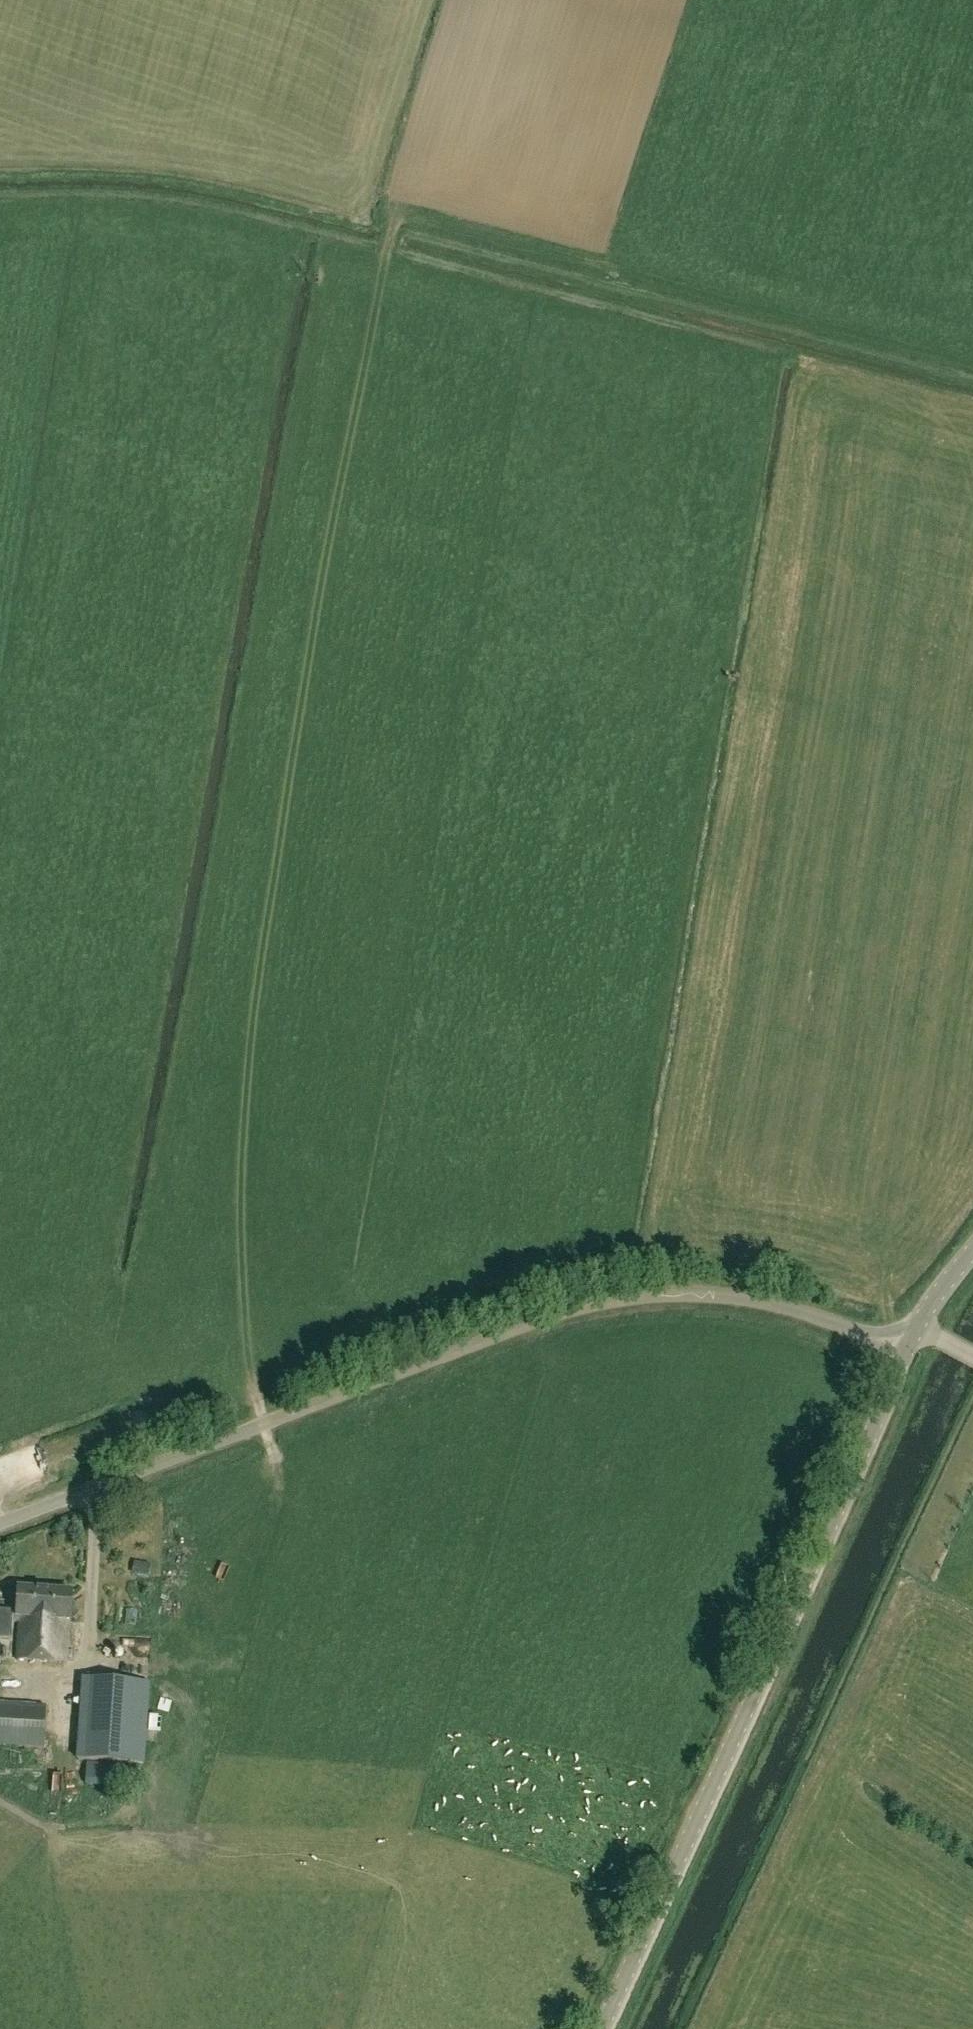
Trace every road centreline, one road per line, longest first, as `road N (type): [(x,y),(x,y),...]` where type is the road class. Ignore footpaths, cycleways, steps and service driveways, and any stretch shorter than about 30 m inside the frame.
road 1 (unclassified): [(907,1346),(739,1299),(651,1298),(479,1333),(0,1520)]
road 2 (tertiary): [(603,2028),(907,1346)]

